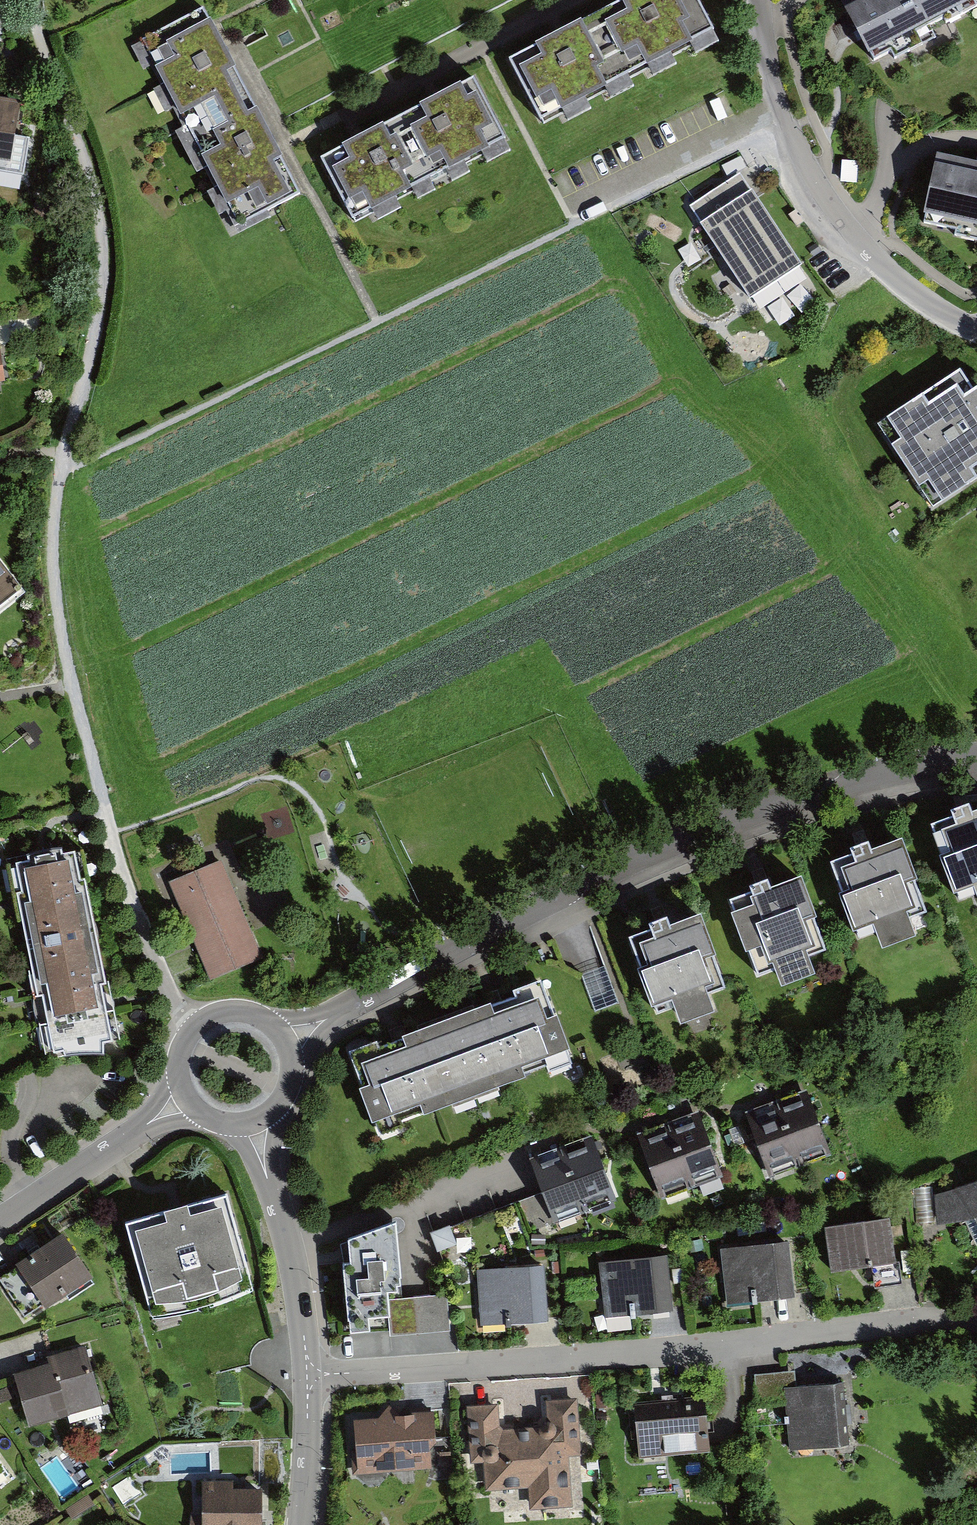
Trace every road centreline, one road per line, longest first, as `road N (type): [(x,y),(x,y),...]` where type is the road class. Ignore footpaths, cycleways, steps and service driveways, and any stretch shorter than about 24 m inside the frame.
road 1 (unclassified): [(194,1030),(137,919),(63,635),(55,500),(108,277),(89,160),(36,0)]
road 2 (residential): [(976,760),(822,791),(633,859),(287,1042)]
road 3 (residential): [(307,1375),(687,1351),(976,1318)]
road 4 (residential): [(761,0),(782,115),(802,160),(888,272),(976,327)]
road 5 (residential): [(307,1375),(290,1247),(254,1123)]
road 6 (residential): [(188,1099),(0,1222)]
road 7 (residential): [(302,1524),(307,1375)]

